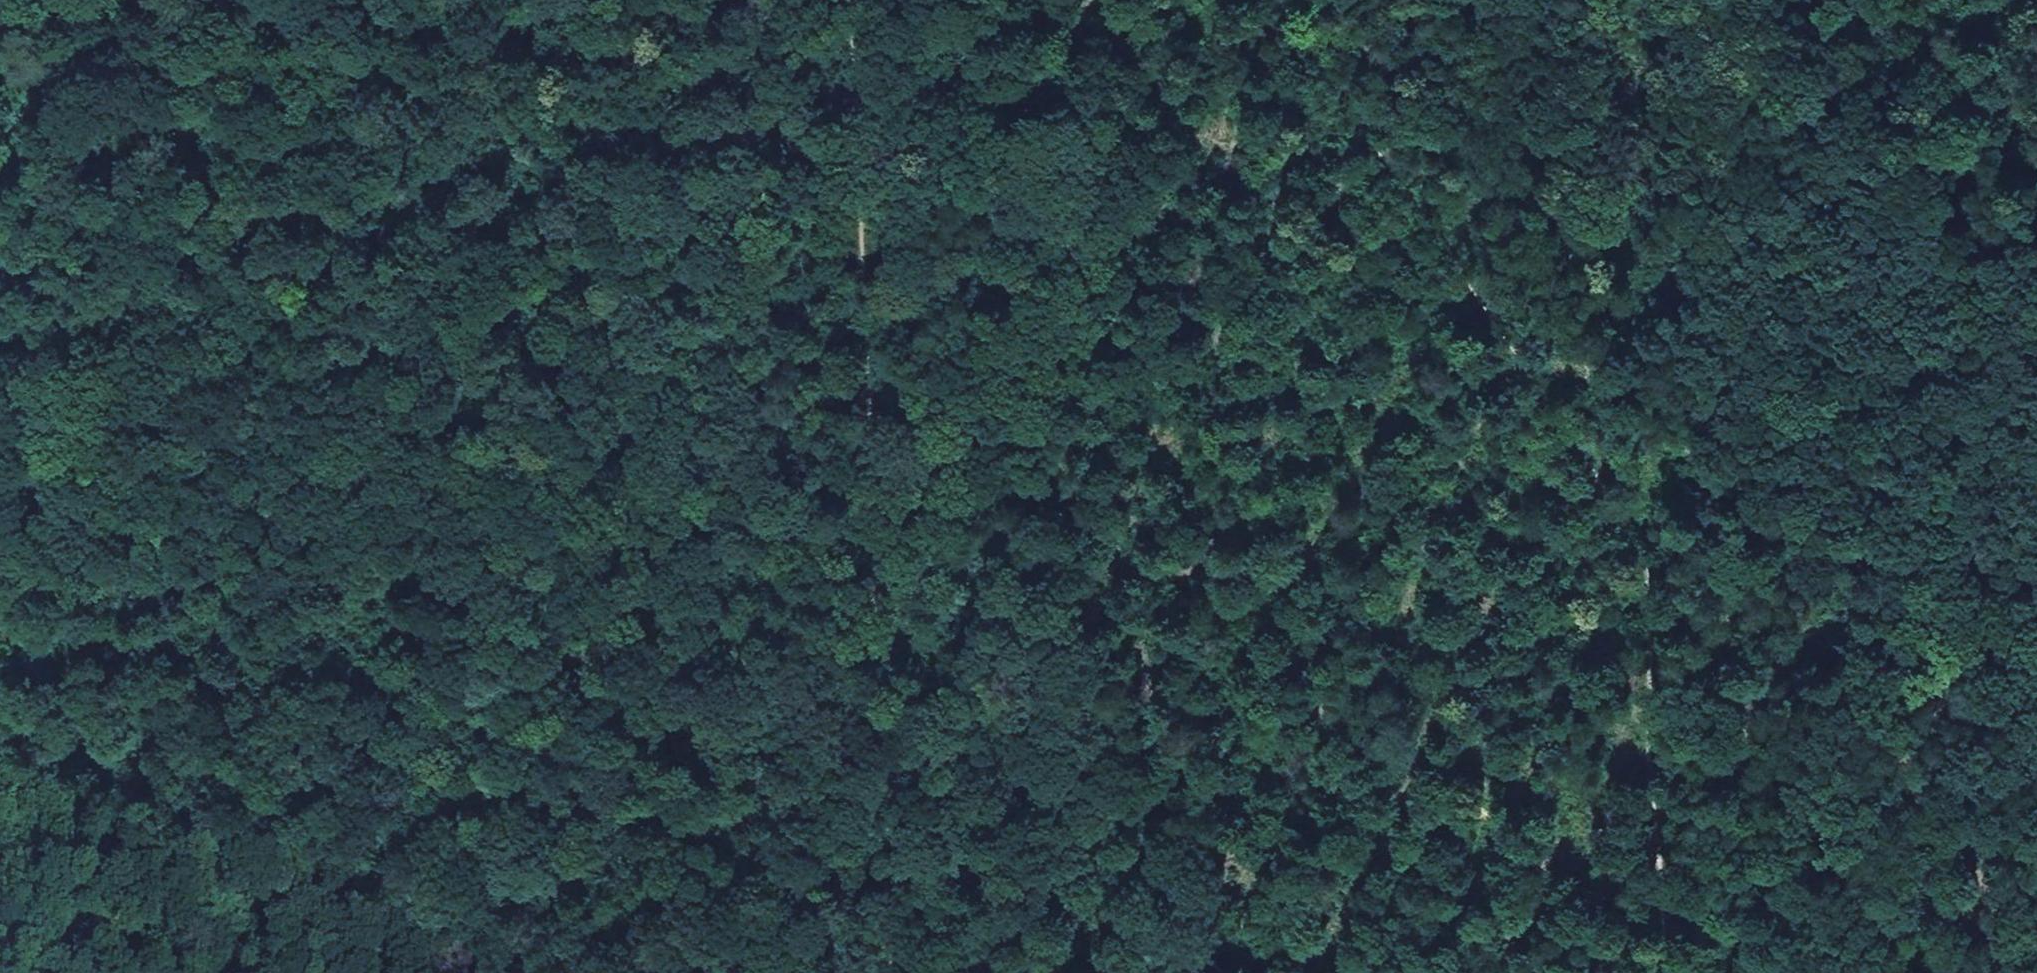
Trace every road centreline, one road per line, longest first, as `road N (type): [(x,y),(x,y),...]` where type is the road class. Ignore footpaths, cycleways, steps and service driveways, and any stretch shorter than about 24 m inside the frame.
road 1 (track): [(1662,972),(1643,549),(1273,0)]
road 2 (track): [(296,0),(253,38),(106,123),(37,220),(42,361),(85,624),(82,711),(35,818),(0,873)]
road 3 (track): [(853,0),(891,972)]

